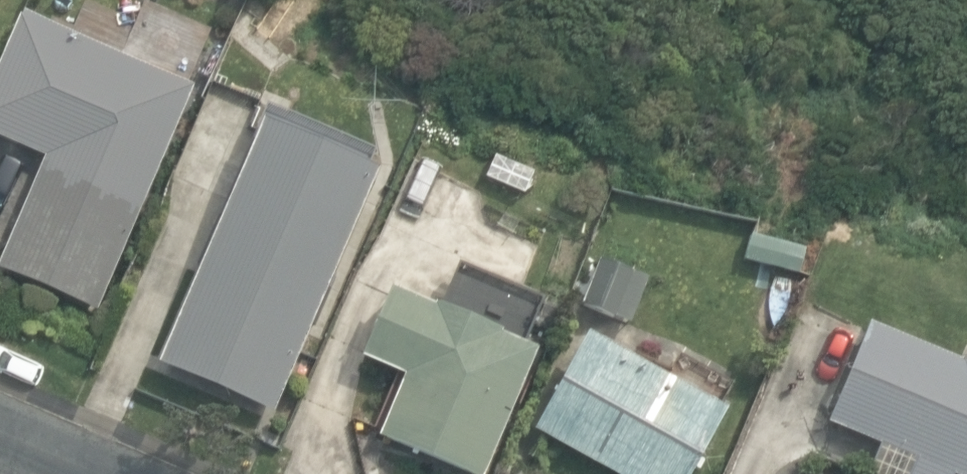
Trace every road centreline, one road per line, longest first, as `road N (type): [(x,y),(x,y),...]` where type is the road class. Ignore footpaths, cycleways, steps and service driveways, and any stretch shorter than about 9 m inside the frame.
road 1 (residential): [(0,422),(125,473)]

